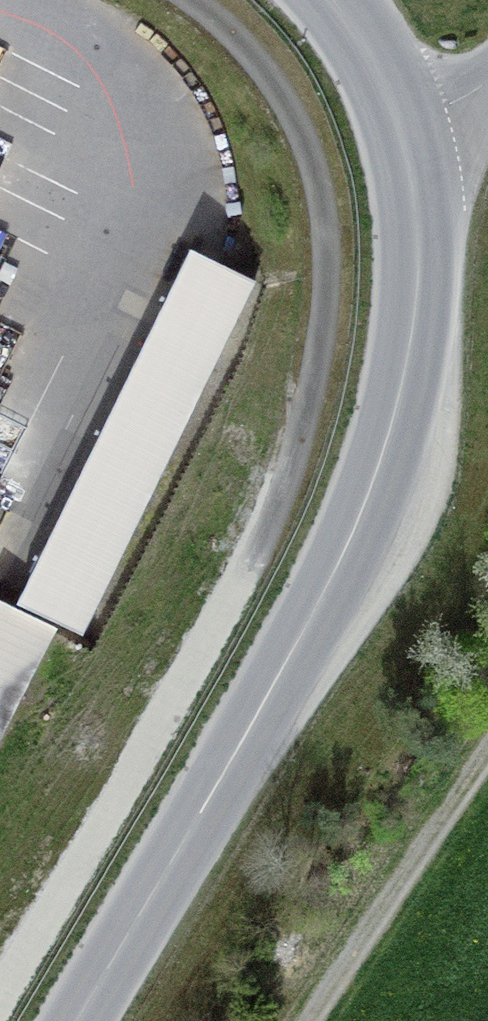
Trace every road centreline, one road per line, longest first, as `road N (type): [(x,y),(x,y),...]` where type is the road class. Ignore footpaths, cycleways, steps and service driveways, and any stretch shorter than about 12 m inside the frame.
road 1 (unclassified): [(80,1020),(328,602),(371,500),(404,408),(417,329),(413,189),(399,134)]
road 2 (track): [(487,768),(325,1020)]
road 3 (unclassified): [(399,134),(377,65),(337,0)]

